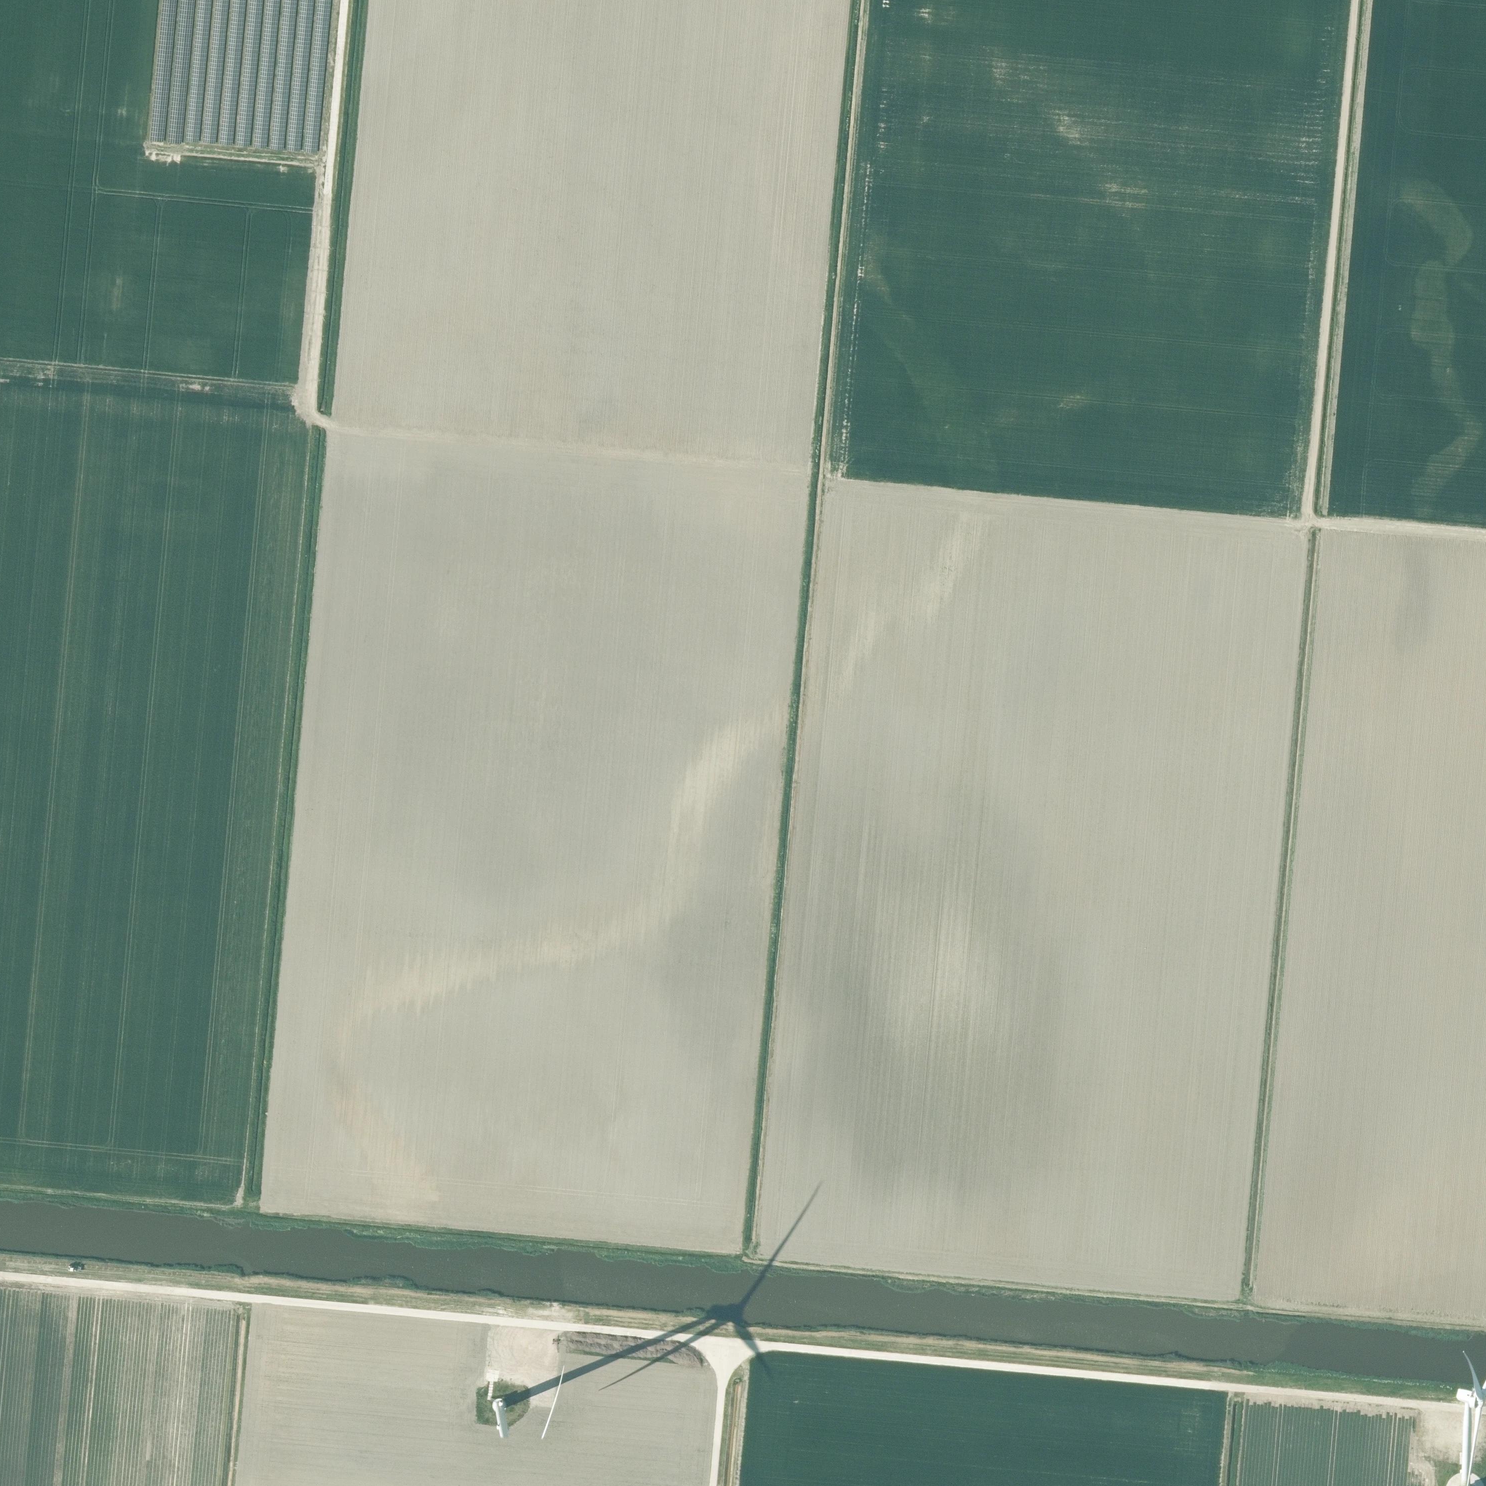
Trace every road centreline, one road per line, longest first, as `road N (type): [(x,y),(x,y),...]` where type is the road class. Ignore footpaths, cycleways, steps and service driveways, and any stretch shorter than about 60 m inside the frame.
road 1 (track): [(344,0),(326,187)]

